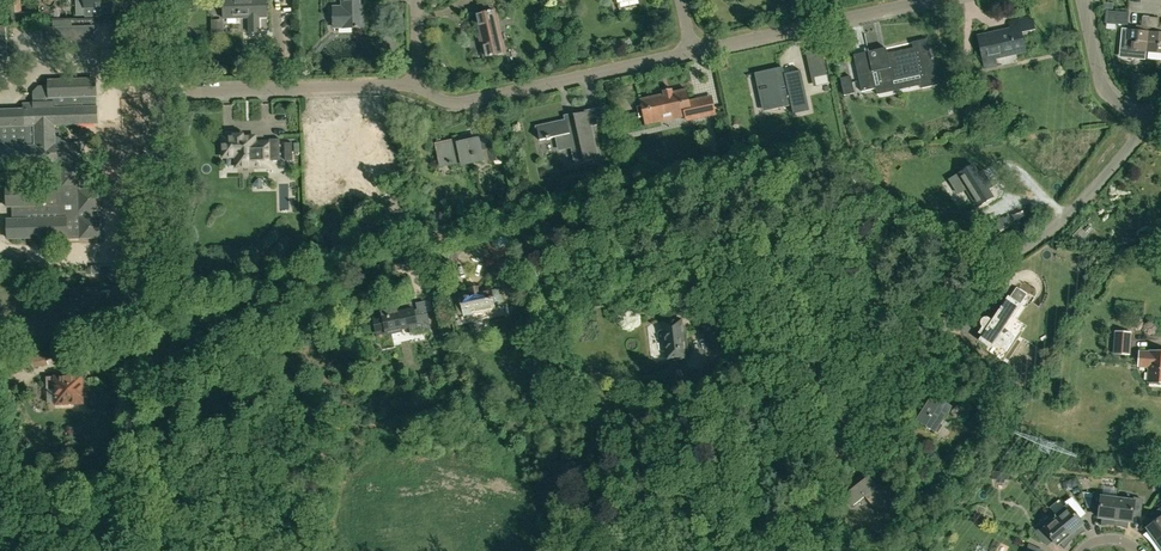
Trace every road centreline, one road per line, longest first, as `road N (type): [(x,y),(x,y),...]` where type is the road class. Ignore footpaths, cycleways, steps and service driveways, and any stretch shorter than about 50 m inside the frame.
road 1 (residential): [(774,550),(927,306),(1042,237),(1082,203),(1144,128)]
road 2 (residential): [(157,92),(173,550)]
road 3 (residential): [(418,85),(464,102),(693,53)]
road 4 (residential): [(157,92),(418,85)]
road 5 (residential): [(693,53),(936,0)]
road 6 (residential): [(1144,128),(1104,85),(1083,0)]

